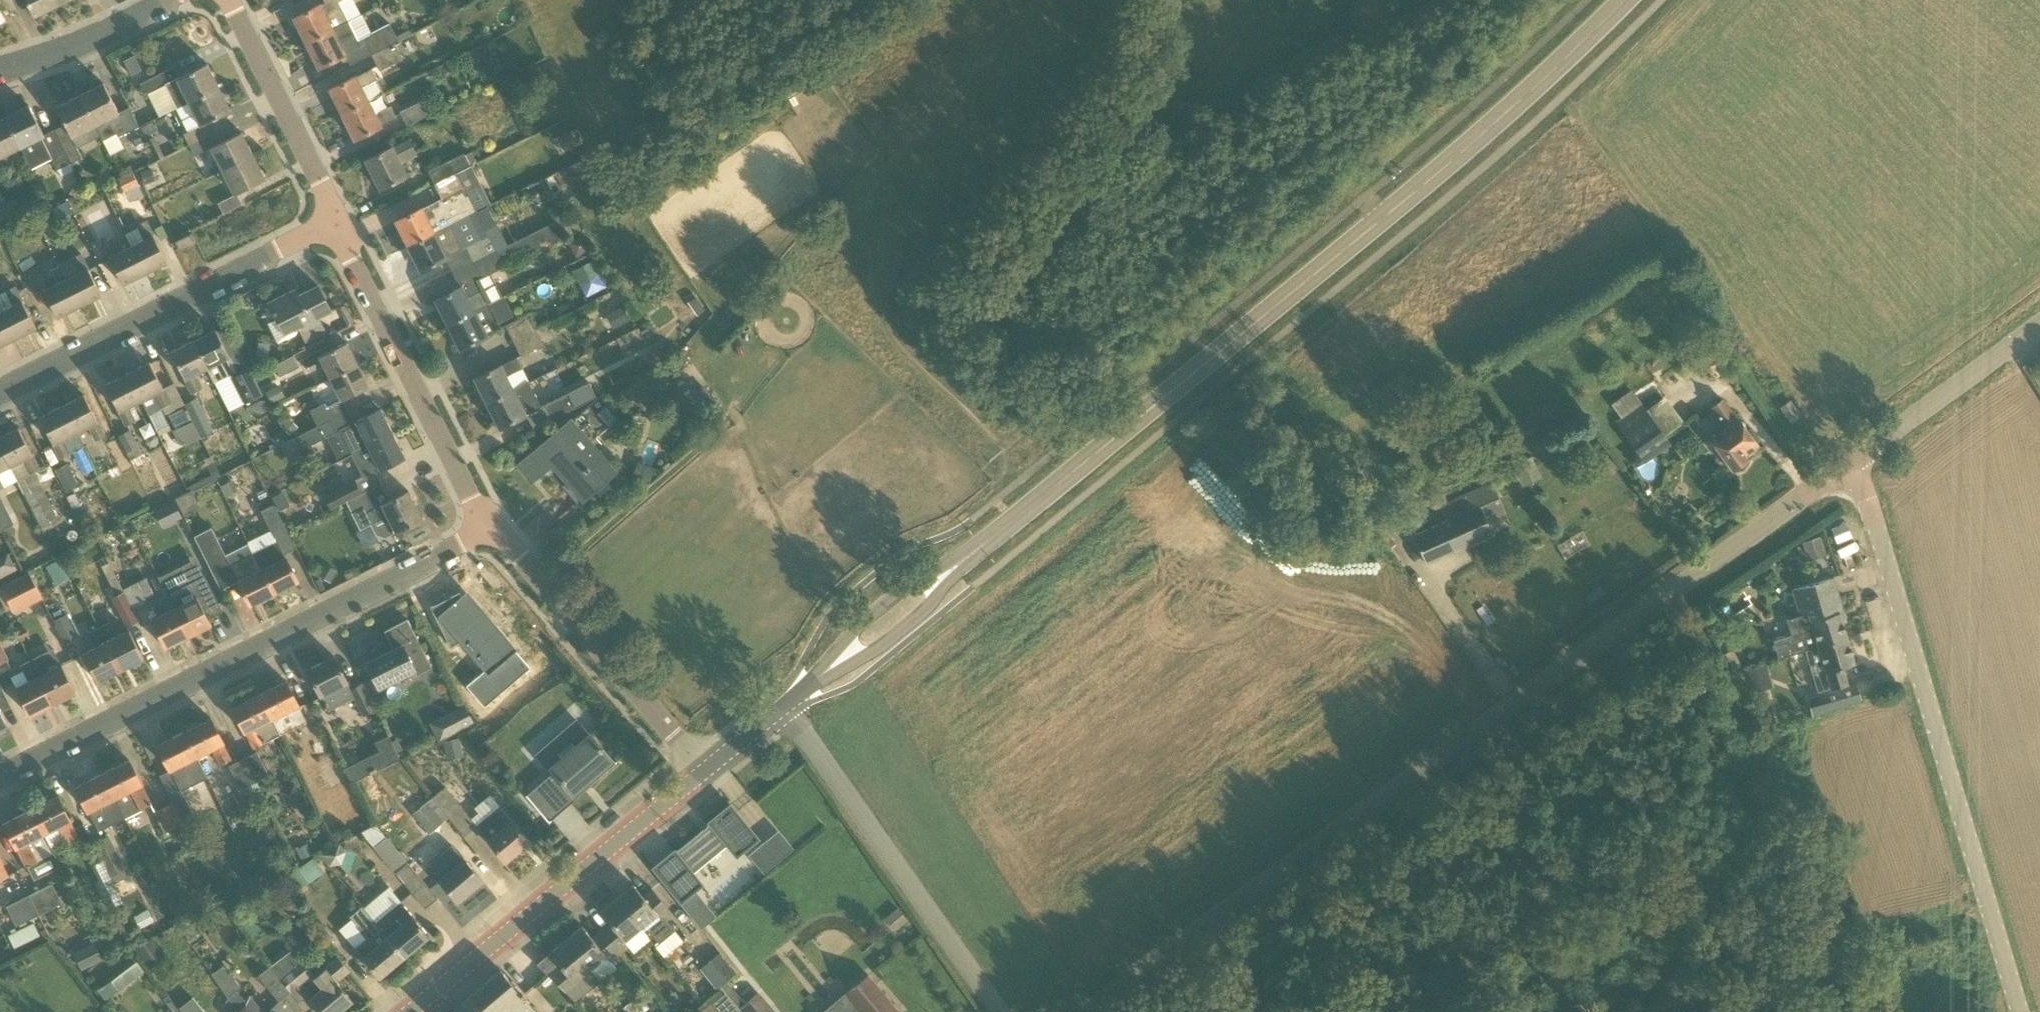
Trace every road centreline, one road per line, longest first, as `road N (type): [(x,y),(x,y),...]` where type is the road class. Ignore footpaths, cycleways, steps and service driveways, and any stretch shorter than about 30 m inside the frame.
road 1 (residential): [(1069,1011),(1866,454)]
road 2 (secondary): [(965,561),(1511,108),(1624,0)]
road 3 (residential): [(2023,1011),(1866,454)]
road 4 (residential): [(0,779),(492,530)]
road 5 (secondary): [(410,1011),(706,770)]
road 6 (residential): [(0,392),(337,225)]
road 7 (residential): [(1002,1011),(784,708)]
road 8 (residential): [(337,225),(492,530)]
road 9 (residential): [(492,530),(706,770)]
road 10 (residential): [(225,0),(337,225)]
road 11 (residential): [(1866,454),(2039,327)]
road 12 (residential): [(0,70),(69,49),(176,0)]
road 13 (secondary): [(965,561),(917,582),(854,632),(824,675)]
road 14 (secondary): [(824,675),(872,654),(935,604),(965,561)]

